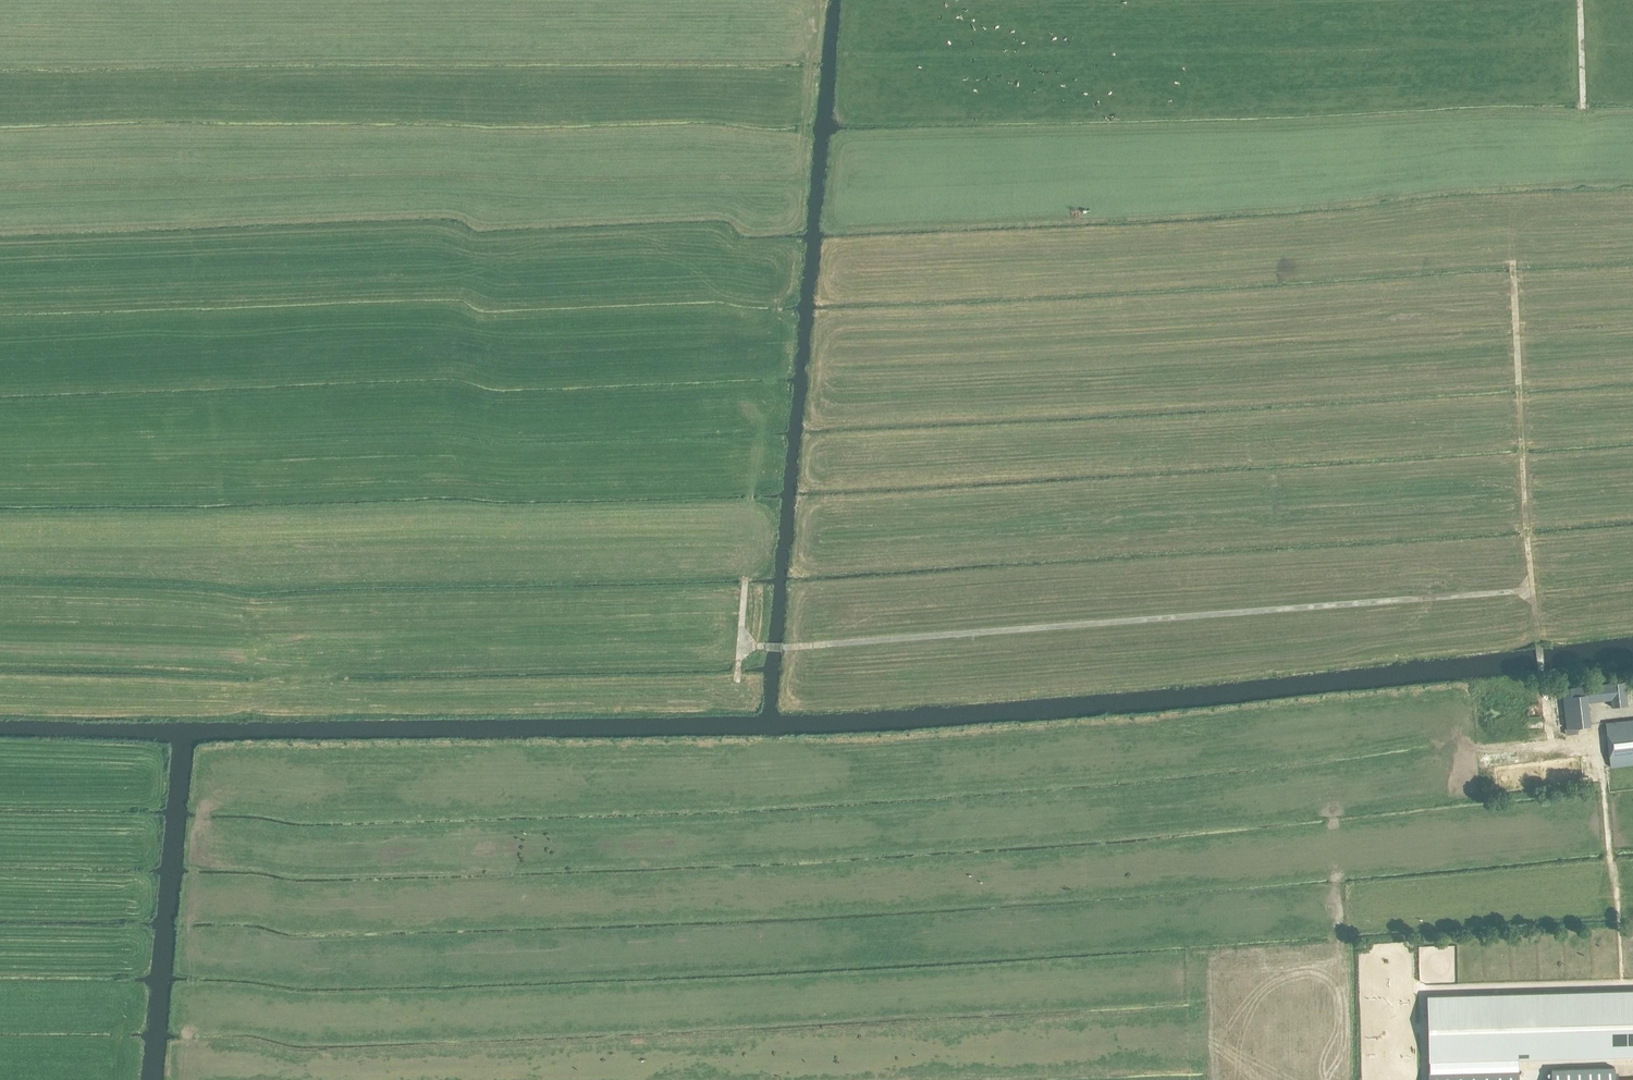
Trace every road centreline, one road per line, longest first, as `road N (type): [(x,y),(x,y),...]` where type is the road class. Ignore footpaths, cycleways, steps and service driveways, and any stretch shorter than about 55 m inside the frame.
road 1 (track): [(738,680),(744,651),(764,647),(1531,589)]
road 2 (track): [(780,296),(744,574),(744,651)]
road 3 (track): [(1531,589),(1513,258)]
road 4 (track): [(1531,589),(1541,674),(1559,733),(1598,740),(1599,720),(1632,715)]
road 5 (track): [(1632,244),(1539,244),(1517,248),(1513,258)]

